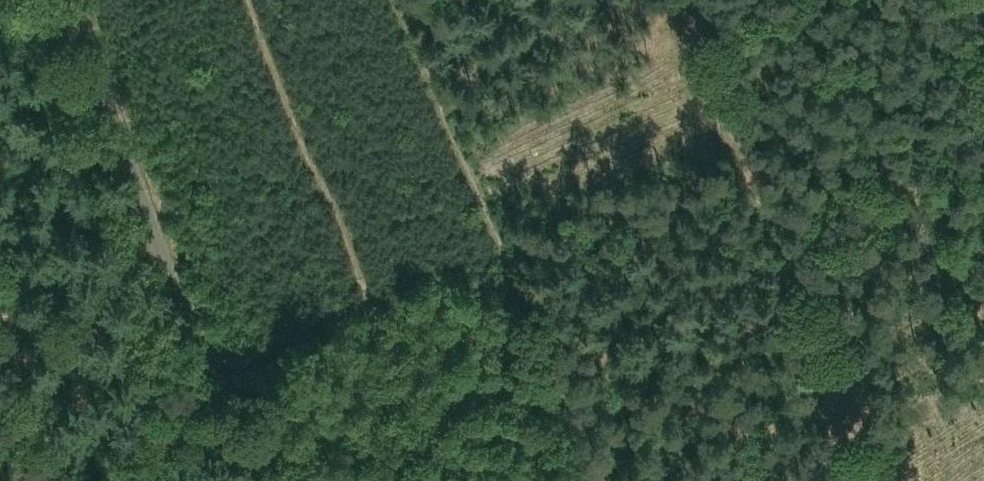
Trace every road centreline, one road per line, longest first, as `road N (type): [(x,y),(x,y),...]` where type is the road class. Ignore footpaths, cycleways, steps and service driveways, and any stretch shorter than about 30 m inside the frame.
road 1 (unclassified): [(285,480),(208,358),(72,0)]

